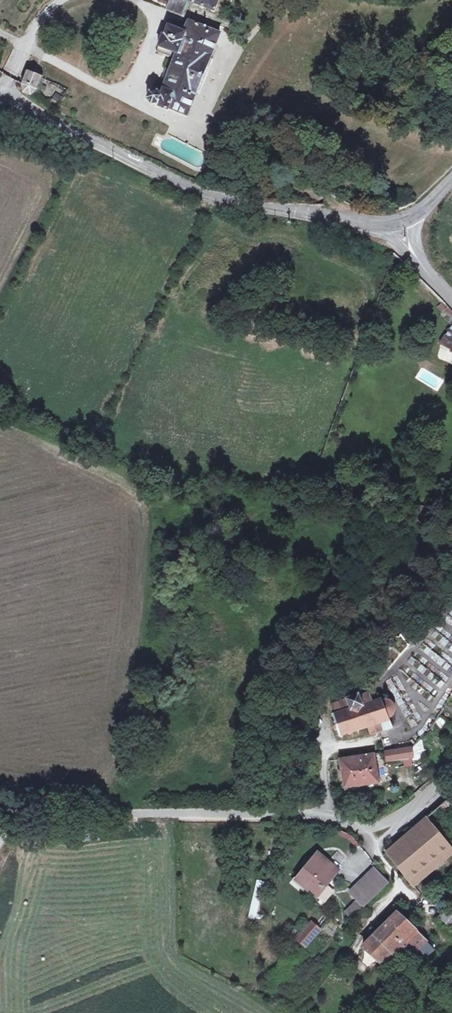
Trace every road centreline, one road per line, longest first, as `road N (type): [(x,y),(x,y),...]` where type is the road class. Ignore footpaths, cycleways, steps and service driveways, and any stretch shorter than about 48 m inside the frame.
road 1 (unclassified): [(451,767),(414,806),(369,829),(275,815),(68,815),(0,807)]
road 2 (tertiary): [(0,96),(180,188),(264,210),(399,224)]

